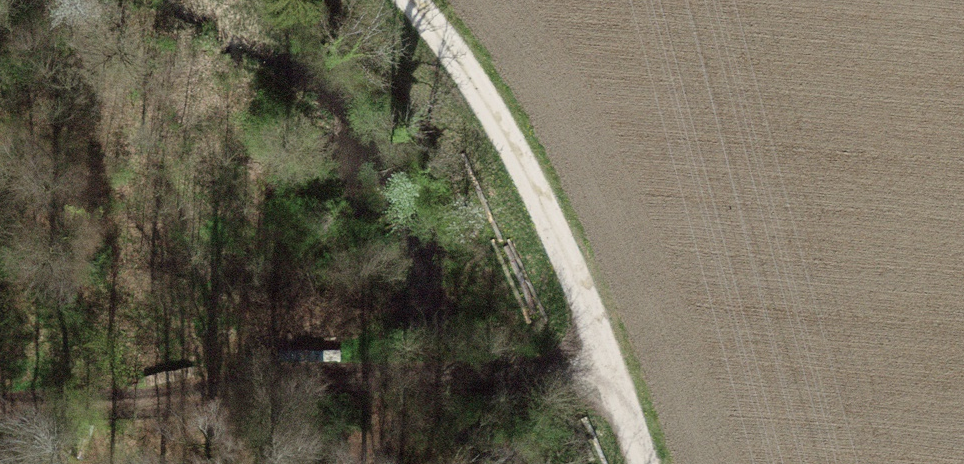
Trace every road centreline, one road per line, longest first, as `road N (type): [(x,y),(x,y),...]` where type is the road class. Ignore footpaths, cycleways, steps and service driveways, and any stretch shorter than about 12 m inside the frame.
road 1 (track): [(604,364),(0,420)]
road 2 (track): [(639,463),(587,316),(442,21),(419,0)]

